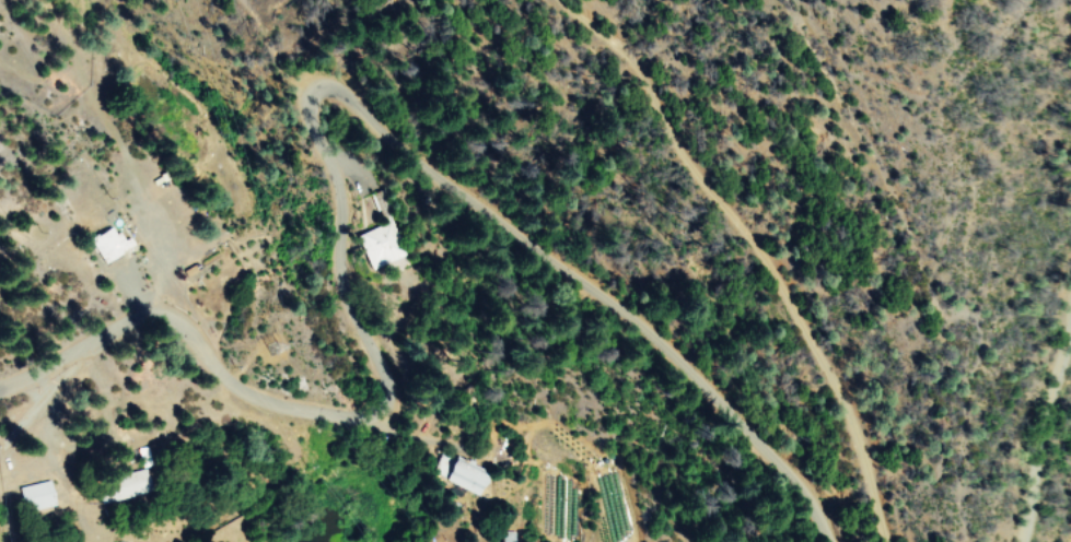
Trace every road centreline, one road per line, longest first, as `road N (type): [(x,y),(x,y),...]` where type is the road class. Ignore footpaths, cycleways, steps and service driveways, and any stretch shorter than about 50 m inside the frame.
road 1 (residential): [(796,541),(776,517),(733,419),(616,307),(401,160),(328,160),(303,190),(303,246),(322,264),(316,393),(272,405),(156,369),(0,390)]
road 2 (residential): [(893,541),(819,351),(684,136),(585,0)]
road 3 (residential): [(1027,541),(1027,461),(1070,344)]

